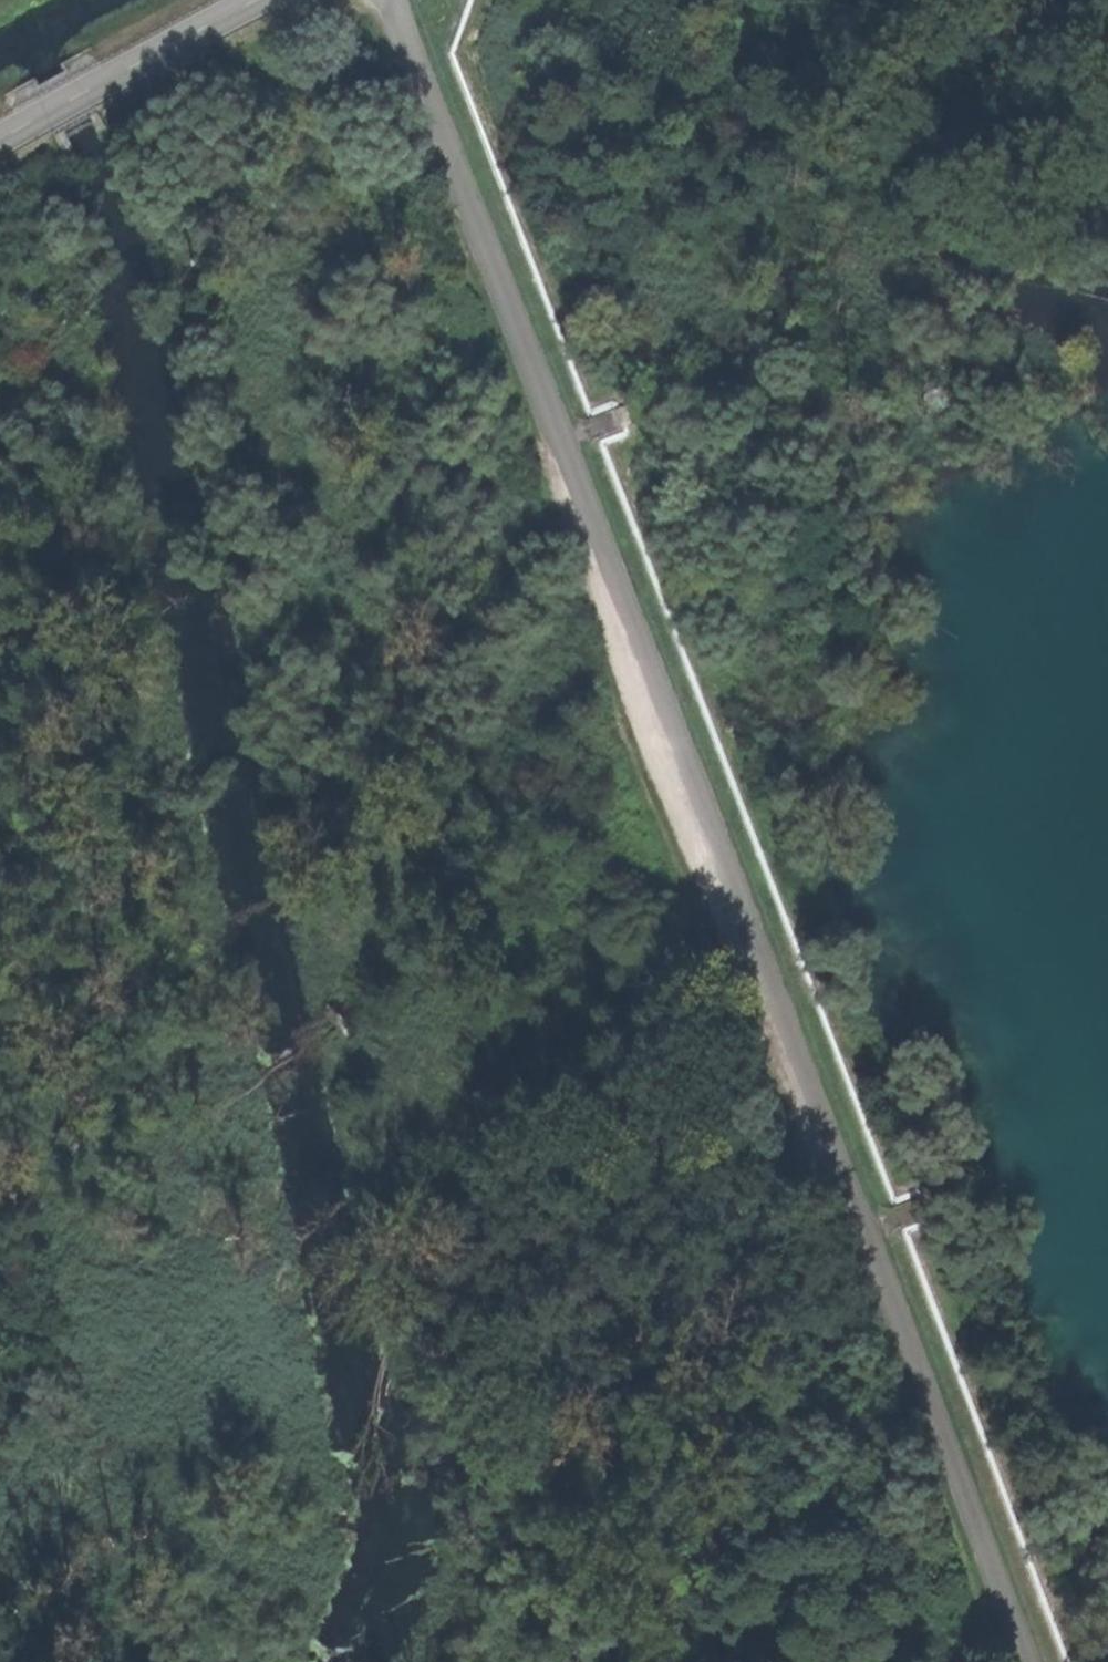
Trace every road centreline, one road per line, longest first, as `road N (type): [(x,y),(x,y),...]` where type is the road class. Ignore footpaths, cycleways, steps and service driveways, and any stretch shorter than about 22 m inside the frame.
road 1 (tertiary): [(244,0),(0,120)]

